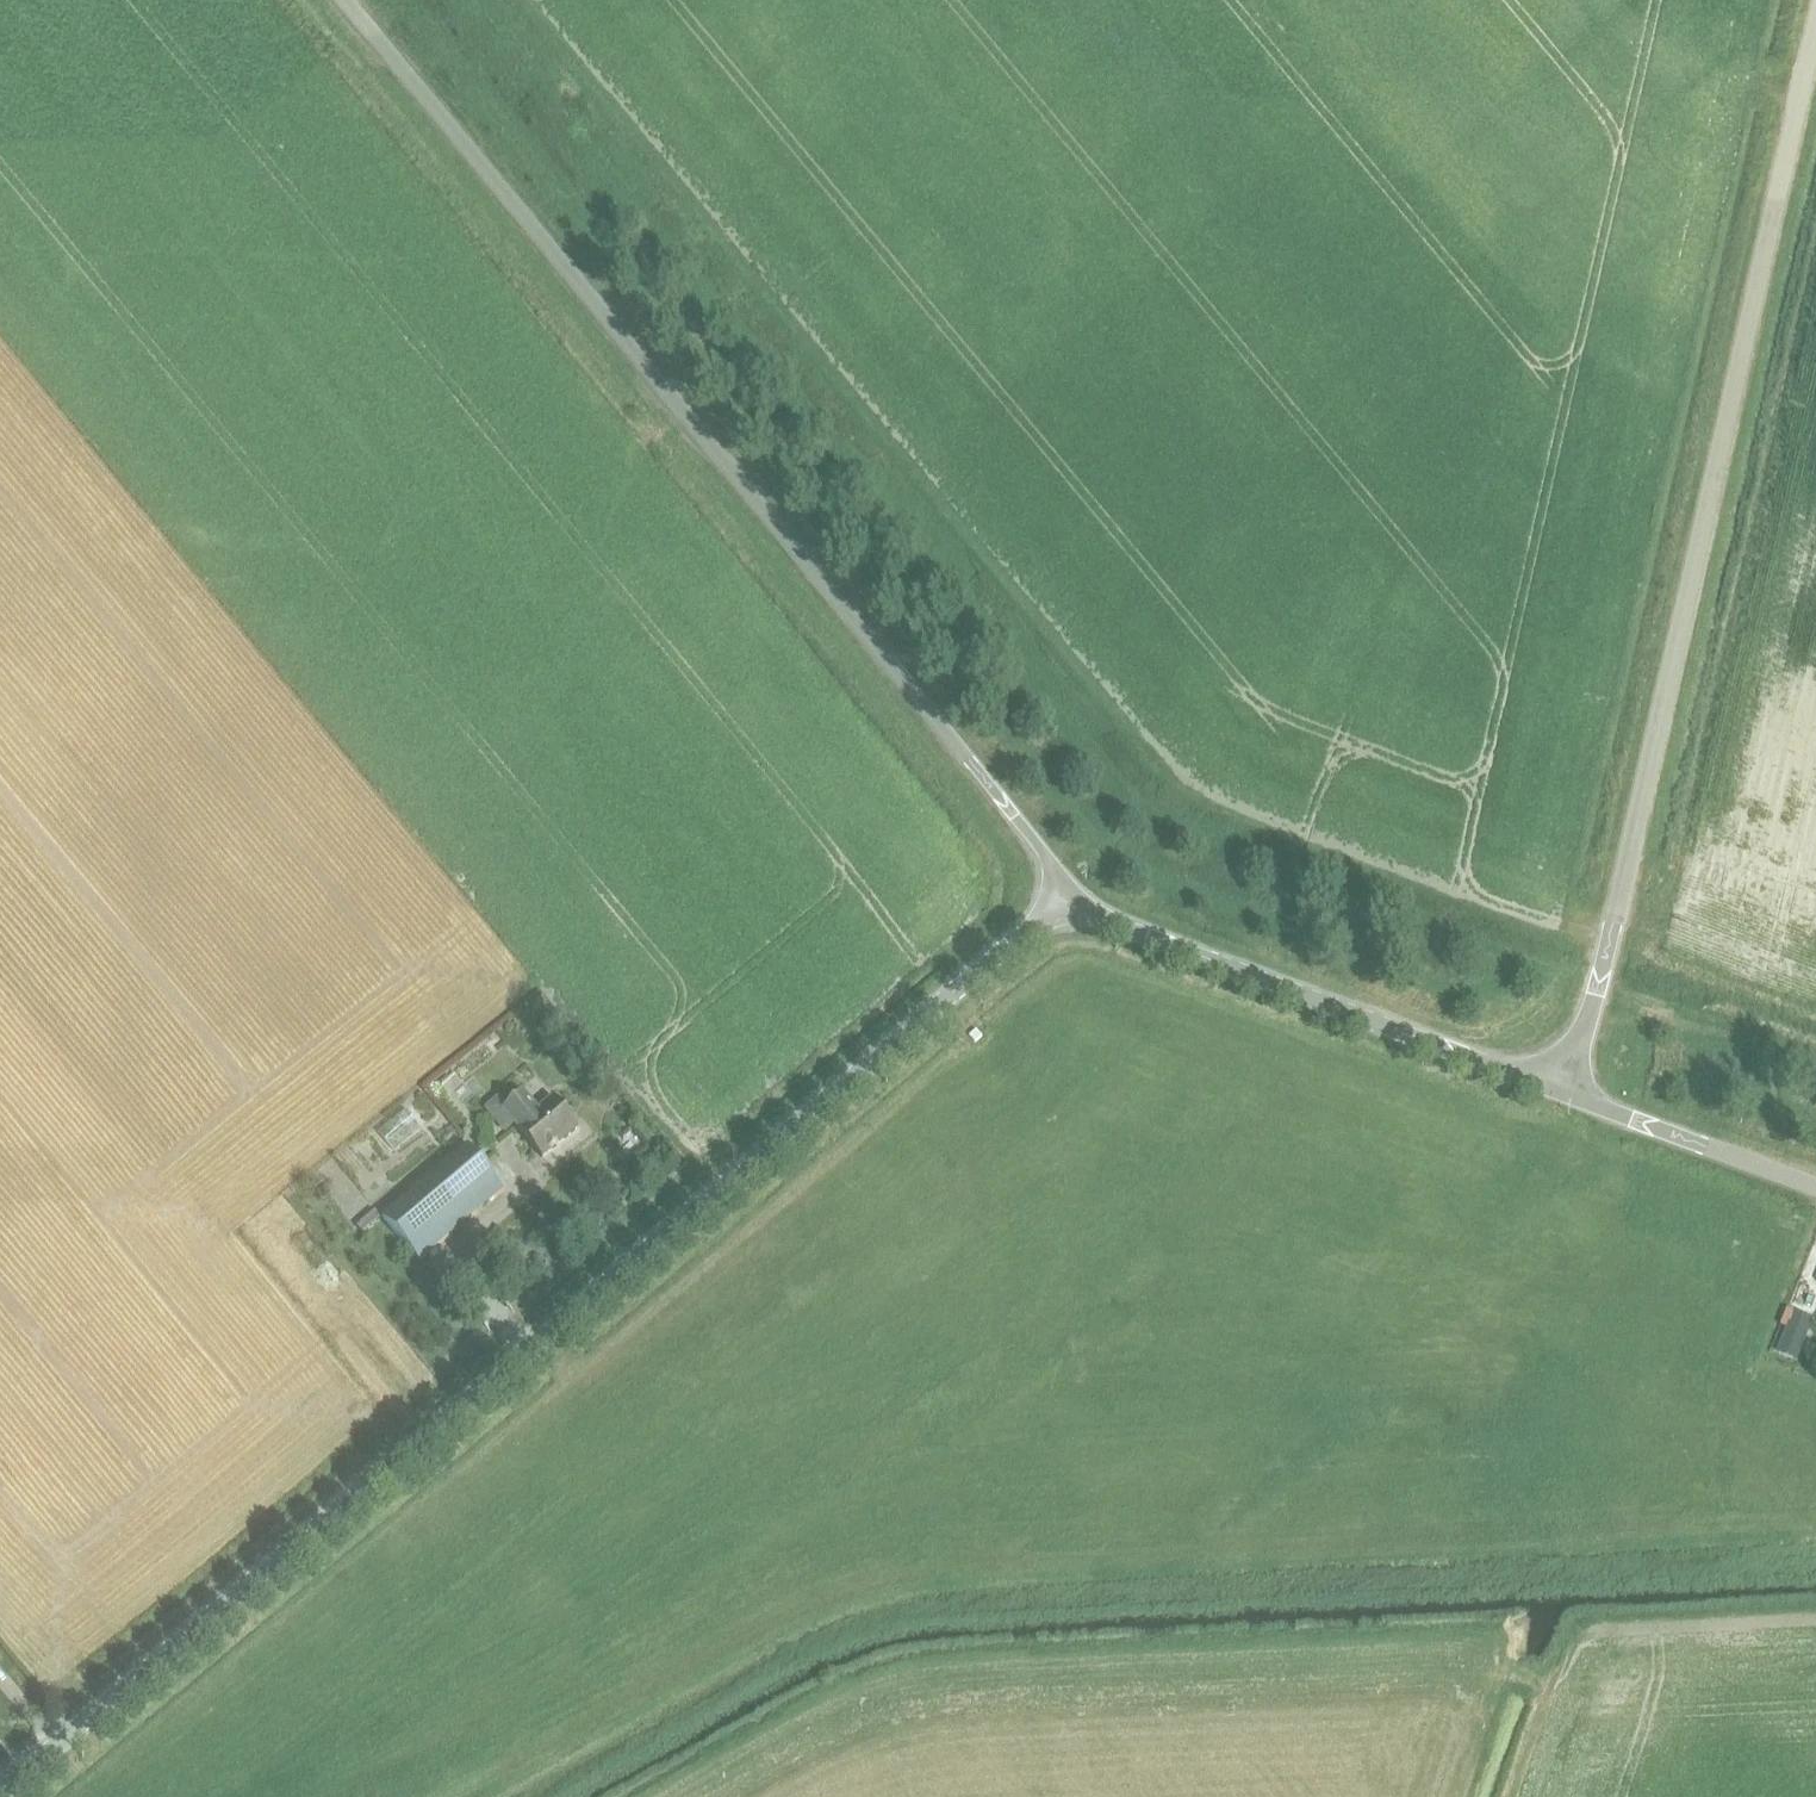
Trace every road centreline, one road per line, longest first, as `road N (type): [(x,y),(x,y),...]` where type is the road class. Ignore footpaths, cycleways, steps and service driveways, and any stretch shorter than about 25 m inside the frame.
road 1 (unclassified): [(0,1796),(1071,900)]
road 2 (tertiary): [(1071,900),(1020,822),(345,0)]
road 3 (unclassified): [(1564,1092),(1596,984),(1815,13)]
road 4 (track): [(471,0),(1147,817)]
road 5 (track): [(1147,817),(1815,1067)]
road 6 (tertiary): [(1564,1092),(1143,937),(1071,900)]
road 7 (tertiary): [(1564,1092),(1815,1187)]

